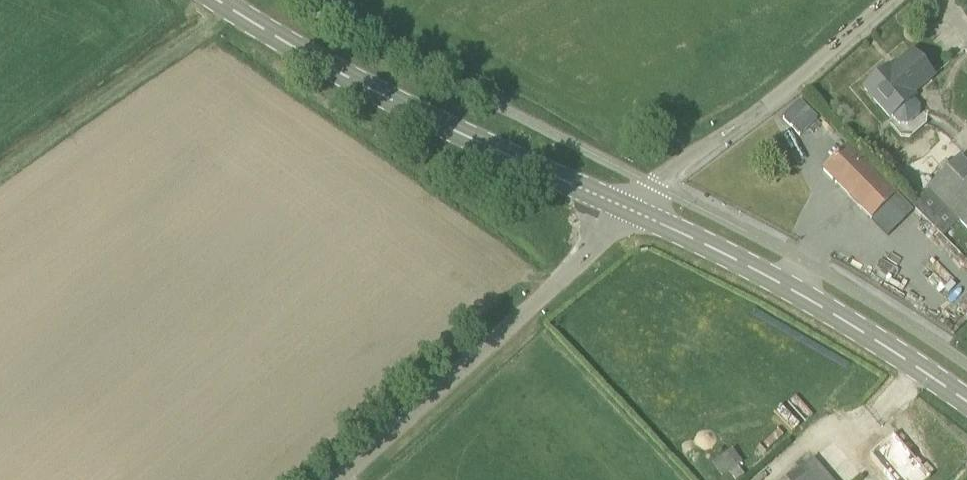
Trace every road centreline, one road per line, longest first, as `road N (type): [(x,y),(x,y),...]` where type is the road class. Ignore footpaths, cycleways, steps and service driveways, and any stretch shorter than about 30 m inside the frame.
road 1 (secondary): [(636,212),(408,108),(219,0)]
road 2 (unclassified): [(337,479),(636,212)]
road 3 (secondary): [(966,399),(797,290),(636,212)]
road 4 (unclassified): [(636,212),(653,183),(780,96),(887,0)]

